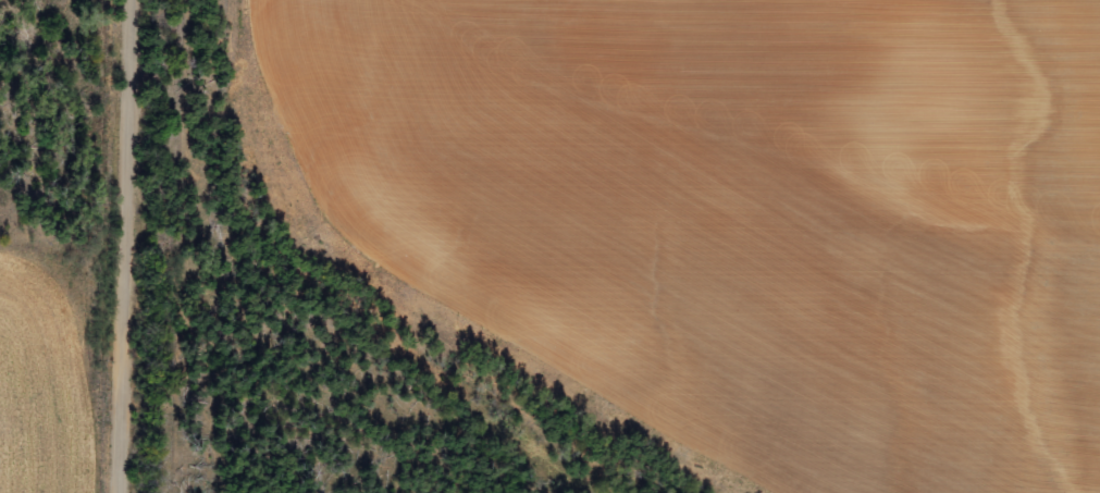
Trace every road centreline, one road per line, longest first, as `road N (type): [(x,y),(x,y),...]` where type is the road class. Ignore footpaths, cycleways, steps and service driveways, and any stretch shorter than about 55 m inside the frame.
road 1 (residential): [(121,492),(130,0)]

